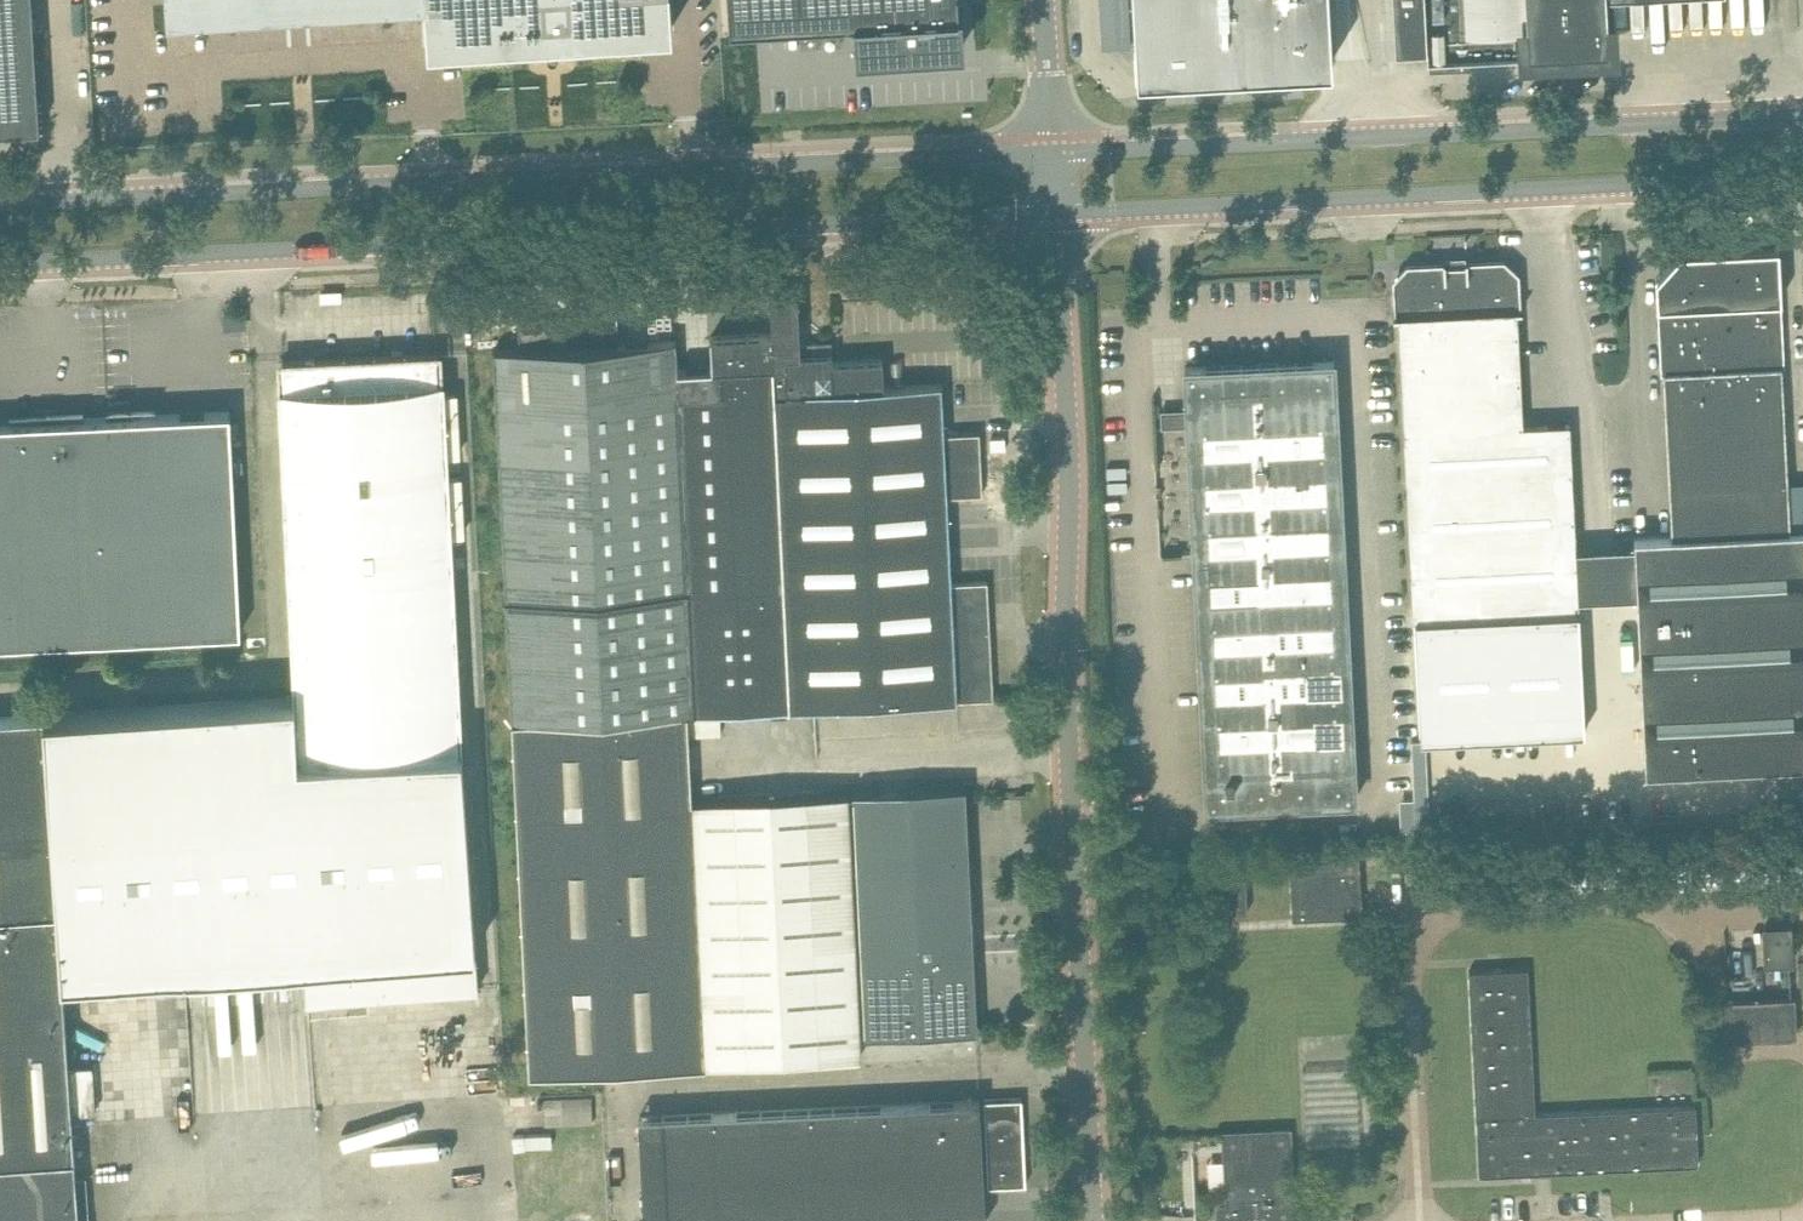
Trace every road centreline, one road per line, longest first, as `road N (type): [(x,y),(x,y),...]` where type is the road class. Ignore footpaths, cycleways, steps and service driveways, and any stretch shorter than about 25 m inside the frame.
road 1 (tertiary): [(0,268),(1056,216)]
road 2 (tertiary): [(1055,147),(0,202)]
road 3 (unclassified): [(1091,1220),(1056,216)]
road 4 (tertiary): [(1802,116),(1055,147)]
road 5 (tertiary): [(1056,216),(1802,176)]
road 6 (unclassified): [(1055,147),(1041,0)]

